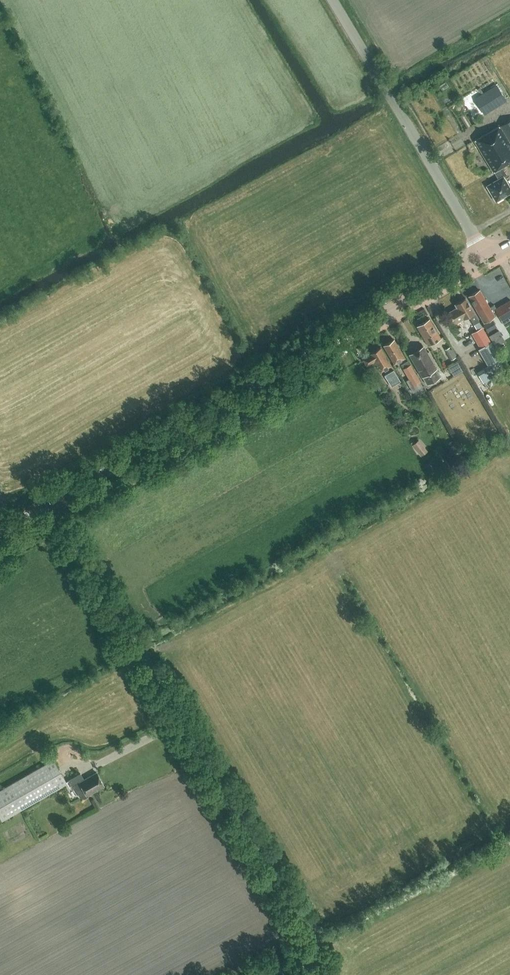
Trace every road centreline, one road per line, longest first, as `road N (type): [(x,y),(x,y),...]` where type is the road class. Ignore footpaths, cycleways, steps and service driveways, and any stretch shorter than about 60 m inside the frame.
road 1 (unclassified): [(308,974),(314,944),(41,503)]
road 2 (secondary): [(41,503),(483,254)]
road 3 (tertiary): [(483,254),(331,0)]
road 4 (track): [(314,944),(509,837)]

